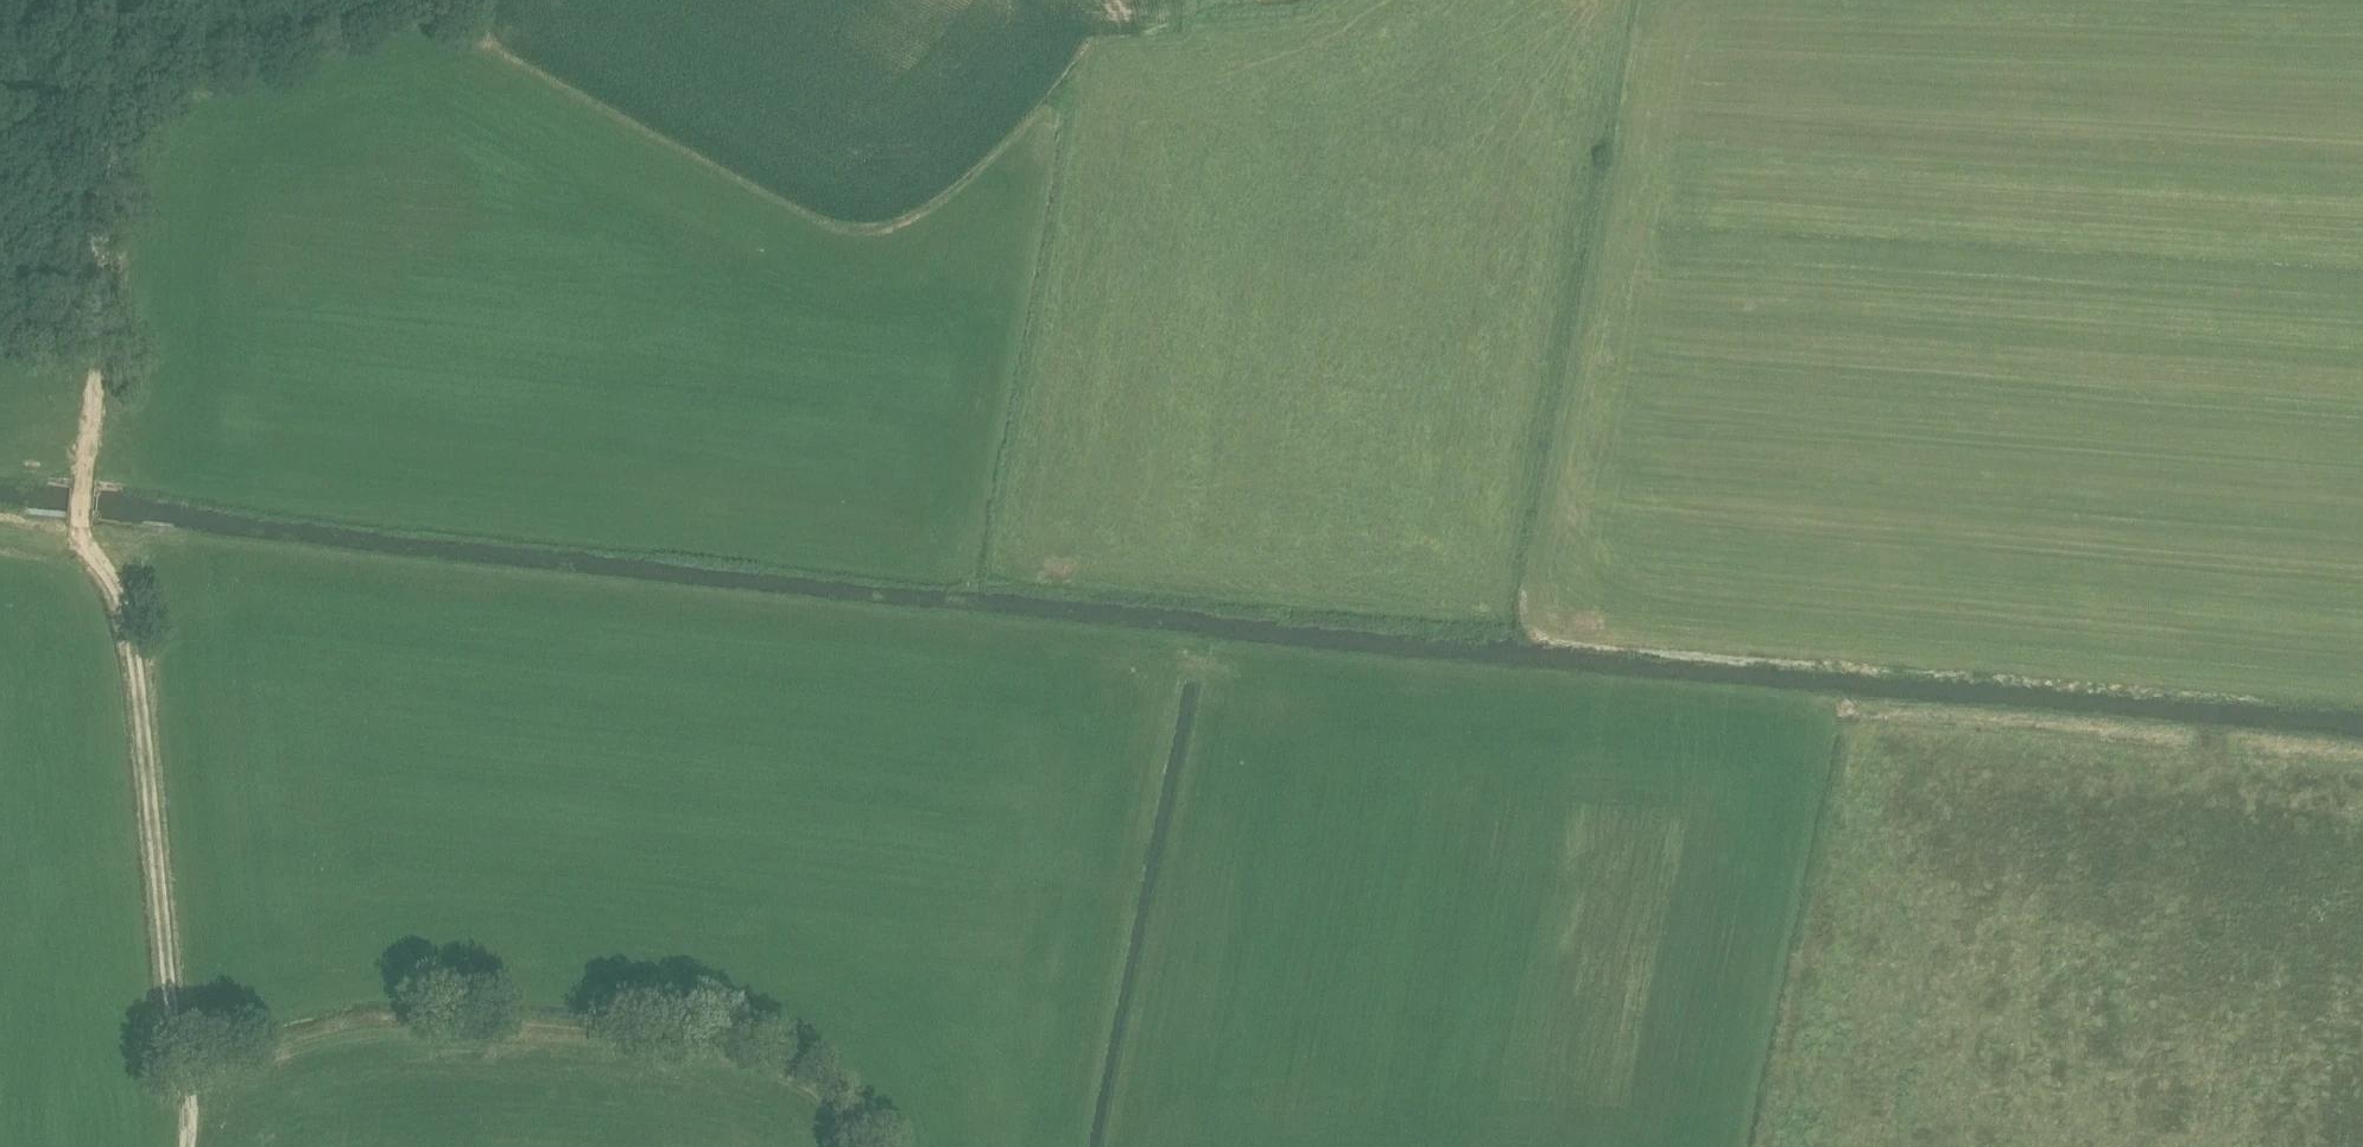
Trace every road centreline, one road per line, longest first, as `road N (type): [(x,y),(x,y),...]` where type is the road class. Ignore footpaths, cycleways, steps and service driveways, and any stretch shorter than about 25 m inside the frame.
road 1 (track): [(141,0),(107,209),(81,523),(132,634),(185,1146)]
road 2 (track): [(182,1068),(354,1031),(442,1024),(635,1039),(809,1073),(833,1087),(860,1146)]

